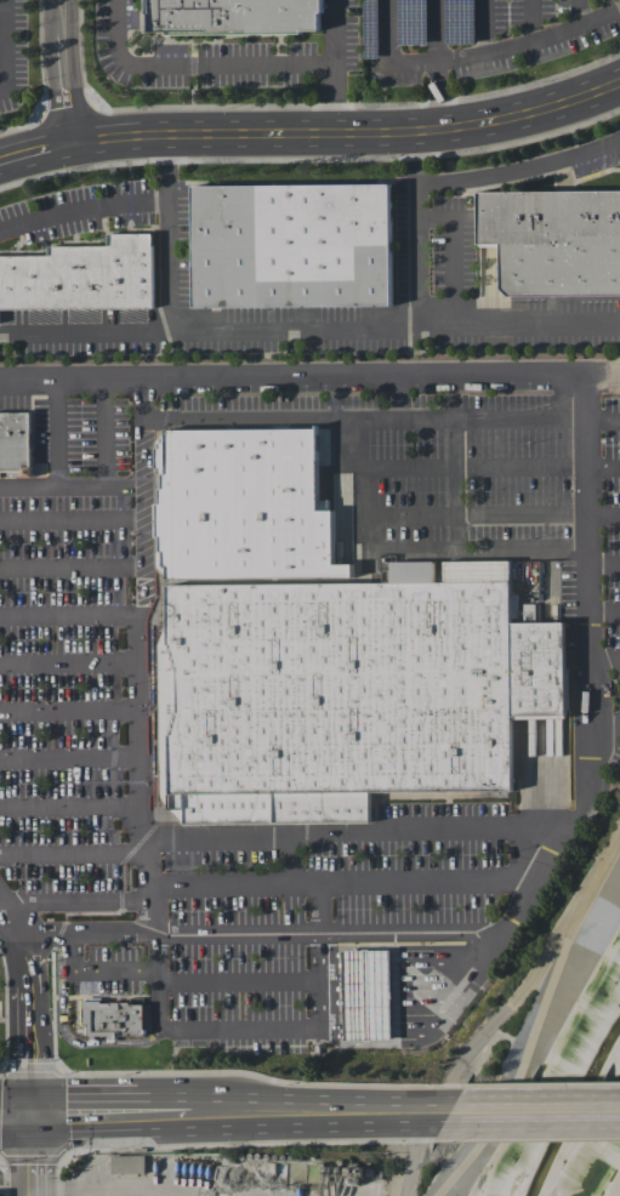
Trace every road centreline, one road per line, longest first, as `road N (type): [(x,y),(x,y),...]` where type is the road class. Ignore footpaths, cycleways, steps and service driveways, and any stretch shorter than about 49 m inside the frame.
road 1 (tertiary): [(619,85),(494,123),(421,131),(137,135),(0,161)]
road 2 (primary): [(425,1110),(35,1114)]
road 3 (primary): [(619,1110),(442,1110)]
road 4 (residential): [(65,0),(67,144)]

